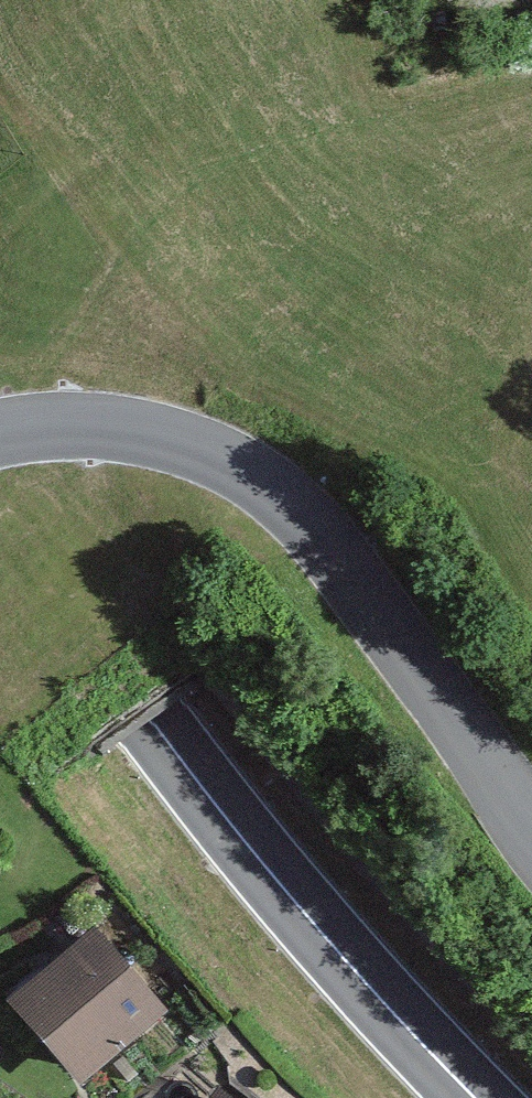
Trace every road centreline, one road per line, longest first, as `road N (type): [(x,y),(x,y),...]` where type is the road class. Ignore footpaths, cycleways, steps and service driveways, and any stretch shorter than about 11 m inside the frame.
road 1 (trunk): [(0,491),(145,714),(339,964),(474,1097)]
road 2 (residential): [(0,438),(86,426),(165,442),(236,477),(315,541),(531,836)]

